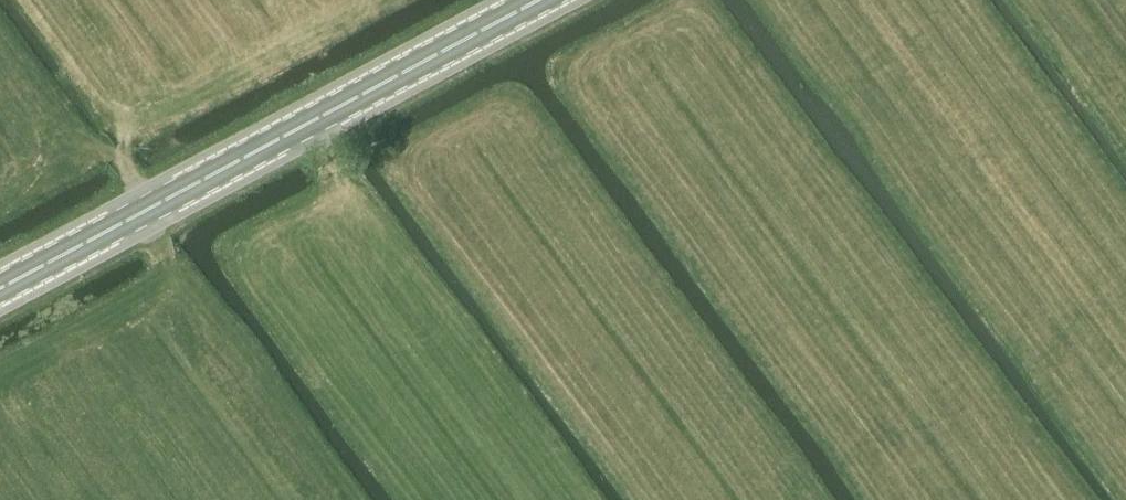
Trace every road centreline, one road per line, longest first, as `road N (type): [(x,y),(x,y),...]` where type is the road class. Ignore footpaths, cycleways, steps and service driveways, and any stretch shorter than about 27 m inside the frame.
road 1 (secondary): [(0,292),(543,0)]

